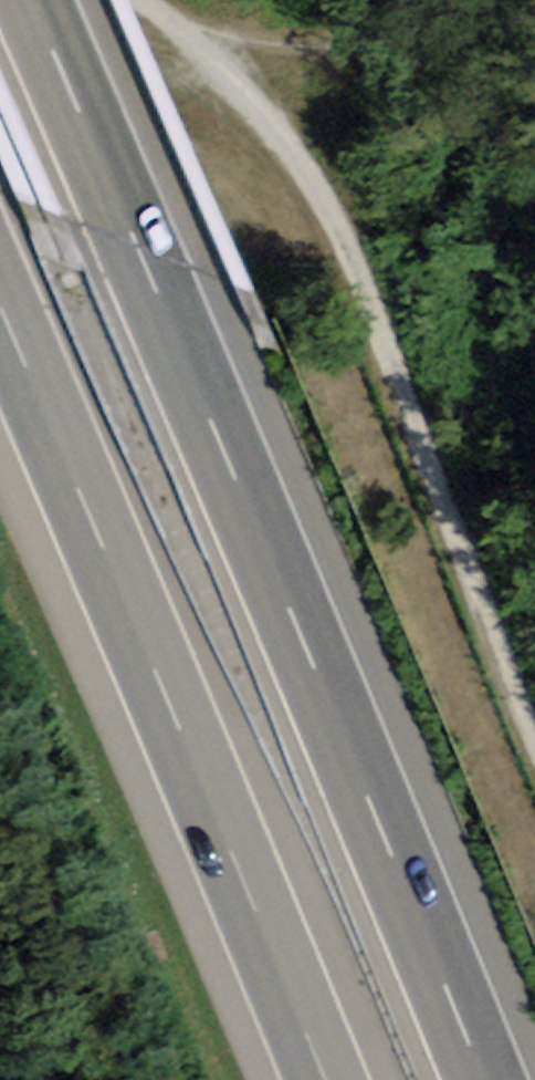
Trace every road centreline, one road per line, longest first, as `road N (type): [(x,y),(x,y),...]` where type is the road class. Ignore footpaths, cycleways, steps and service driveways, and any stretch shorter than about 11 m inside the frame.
road 1 (motorway): [(484,1079),(29,0)]
road 2 (motorway): [(0,311),(321,1079)]

